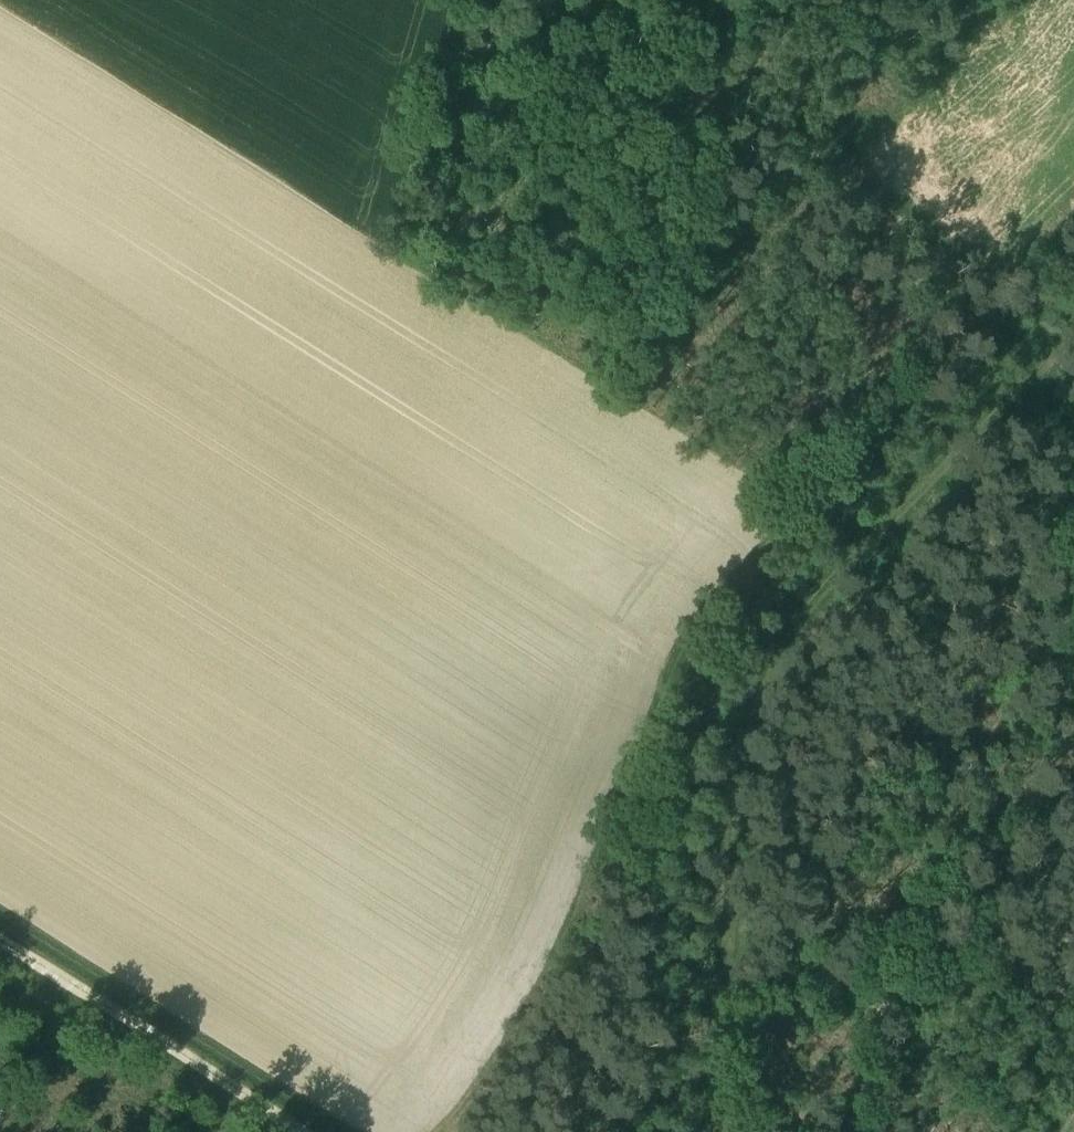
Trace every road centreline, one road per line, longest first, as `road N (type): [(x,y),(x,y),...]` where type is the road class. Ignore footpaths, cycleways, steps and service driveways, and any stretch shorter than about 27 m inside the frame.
road 1 (track): [(457,1131),(531,1049),(582,891),(700,628),(1073,232)]
road 2 (track): [(0,918),(338,1131)]

